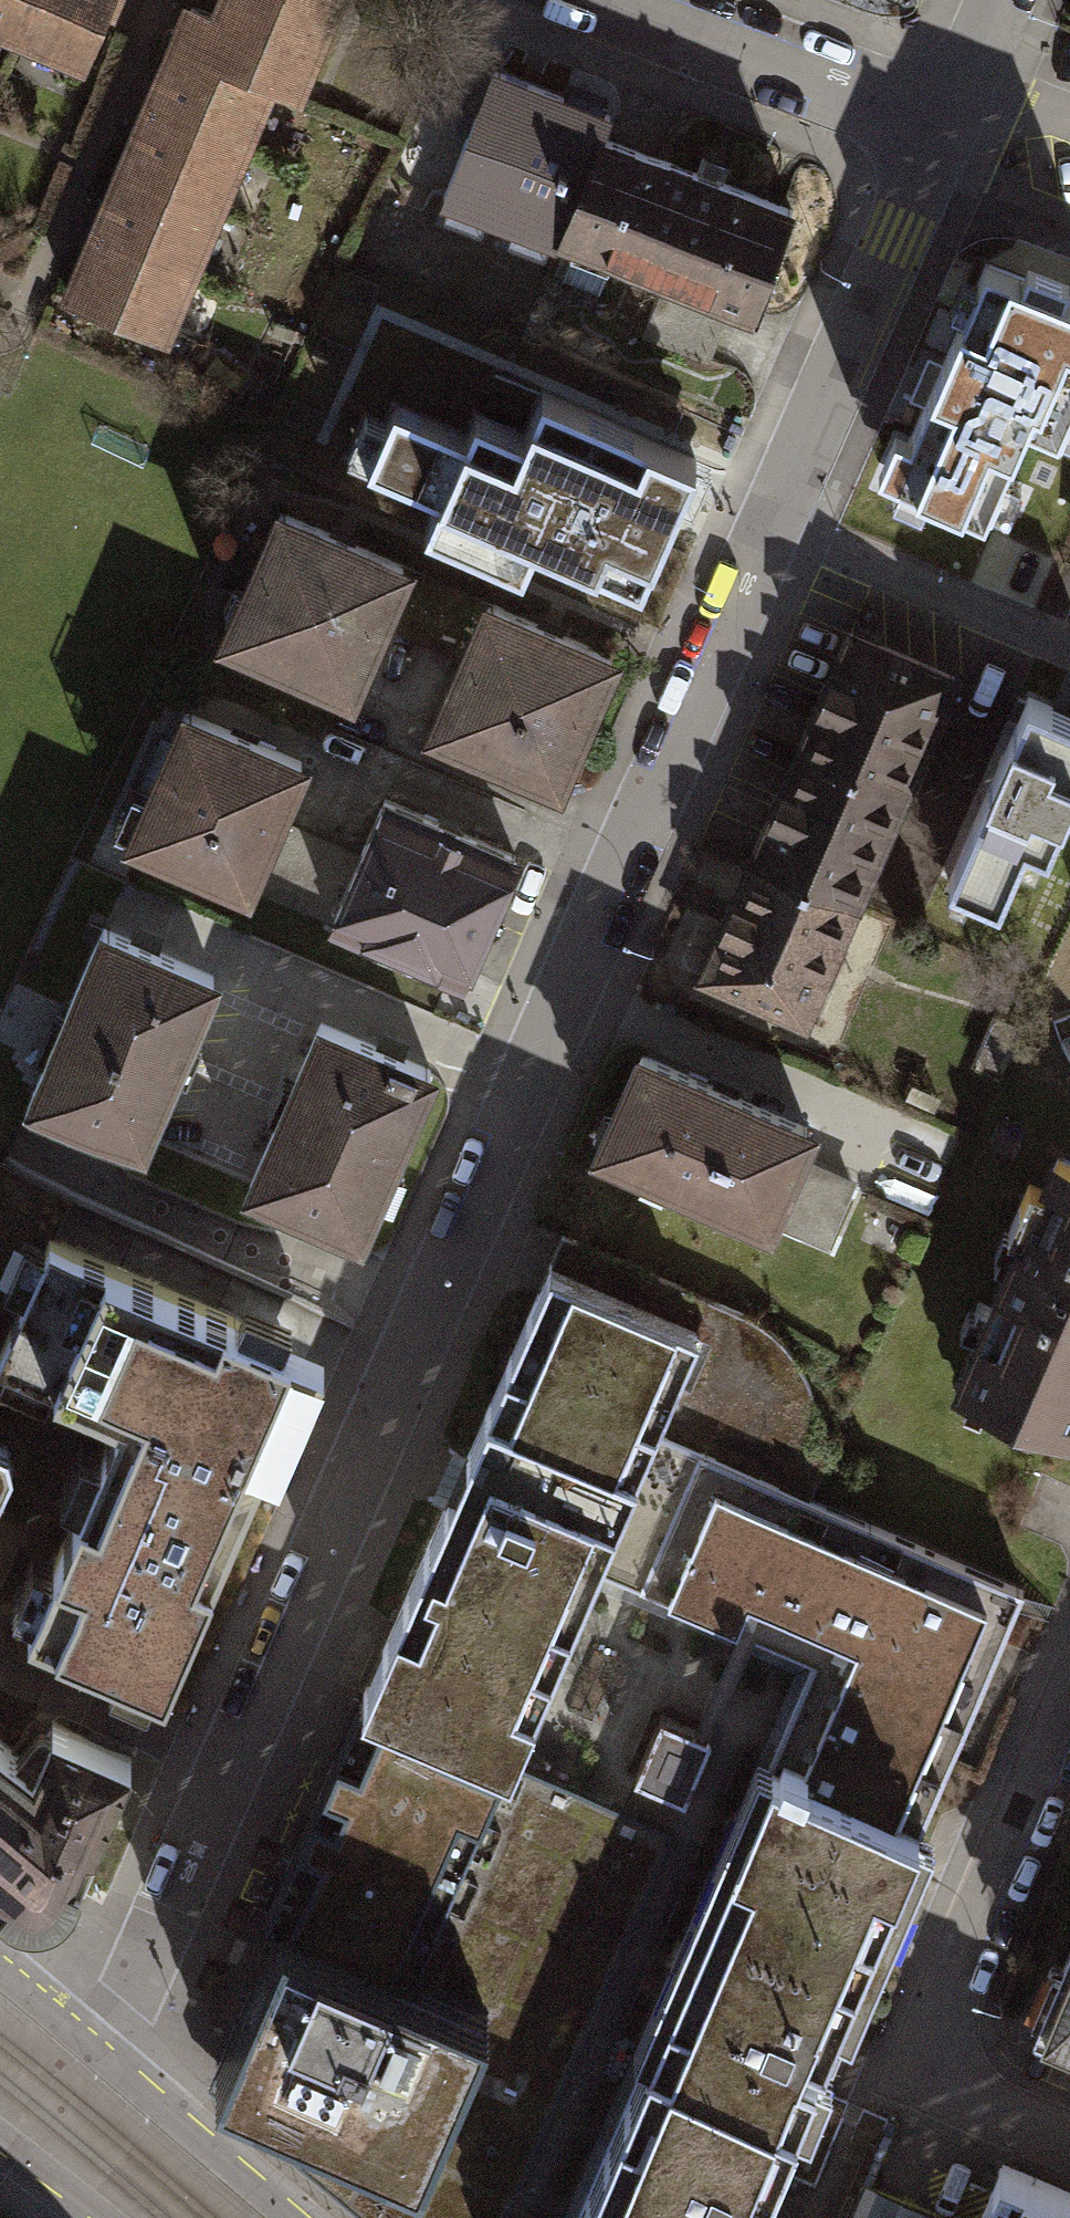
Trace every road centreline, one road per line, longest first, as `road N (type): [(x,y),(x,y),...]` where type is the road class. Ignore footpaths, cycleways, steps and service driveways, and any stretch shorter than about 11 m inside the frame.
road 1 (residential): [(771,527),(178,1908),(120,2020),(95,2042)]
road 2 (residential): [(1069,2144),(950,2094),(937,2082),(927,2051),(1069,1692)]
road 3 (residential): [(938,131),(771,527)]
road 4 (residential): [(601,0),(938,131)]
road 5 (residential): [(1069,654),(771,527)]
road 6 (tertiary): [(294,2217),(95,2042)]
road 7 (tertiary): [(95,2042),(0,1963)]

